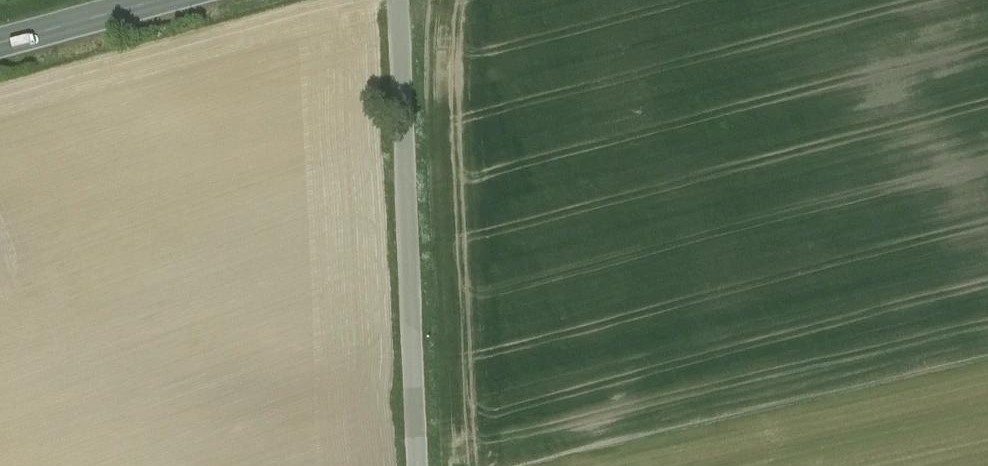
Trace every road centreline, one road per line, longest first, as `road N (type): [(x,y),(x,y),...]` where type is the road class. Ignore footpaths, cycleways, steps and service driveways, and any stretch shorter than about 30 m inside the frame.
road 1 (unclassified): [(397,0),(417,465)]
road 2 (primary): [(161,0),(0,43)]

